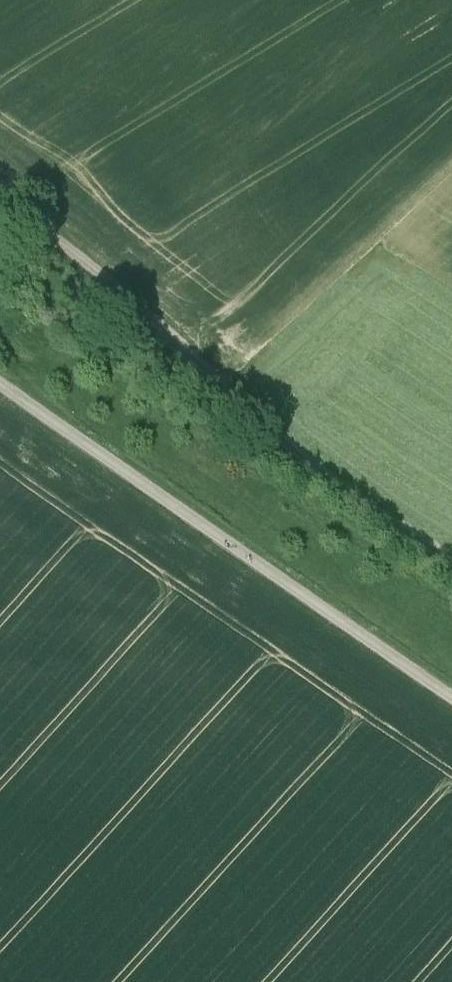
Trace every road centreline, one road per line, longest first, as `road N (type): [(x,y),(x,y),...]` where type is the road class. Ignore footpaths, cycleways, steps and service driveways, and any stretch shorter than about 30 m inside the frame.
road 1 (track): [(451,559),(265,426),(0,196)]
road 2 (unclassified): [(451,695),(0,386)]

